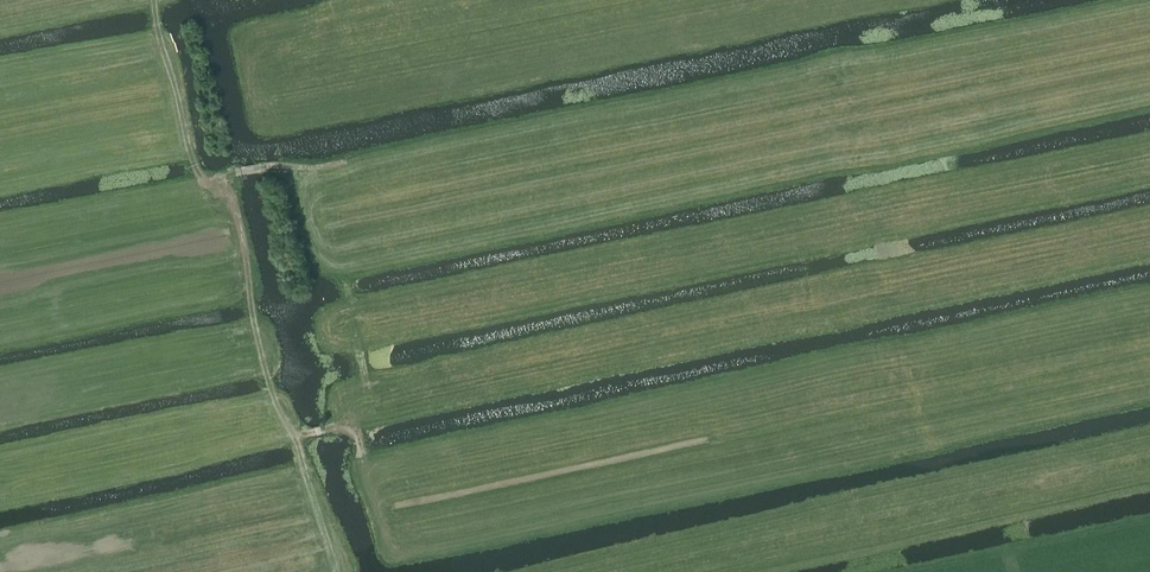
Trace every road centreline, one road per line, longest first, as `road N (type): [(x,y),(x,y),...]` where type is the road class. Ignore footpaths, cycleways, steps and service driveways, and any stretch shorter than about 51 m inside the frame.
road 1 (track): [(227,178),(346,163),(1149,4)]
road 2 (track): [(1149,361),(374,486),(357,426),(334,427)]
road 3 (track): [(154,9),(200,179),(227,178),(266,372),(295,432),(337,571)]

